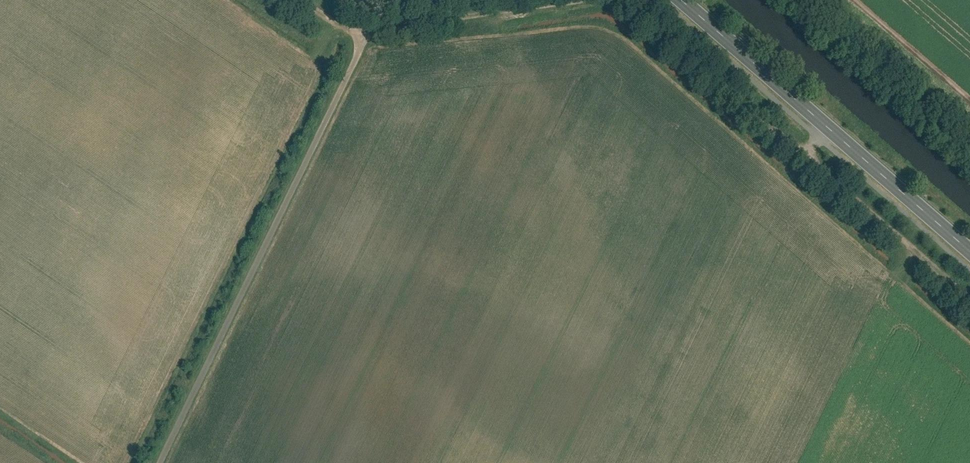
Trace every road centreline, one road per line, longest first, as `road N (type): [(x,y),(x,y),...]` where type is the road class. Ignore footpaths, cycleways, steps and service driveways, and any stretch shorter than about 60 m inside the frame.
road 1 (unclassified): [(153,462),(355,33)]
road 2 (track): [(969,302),(620,0)]
road 3 (primary): [(679,0),(969,252)]
road 4 (track): [(547,0),(382,22),(355,33),(304,0)]

